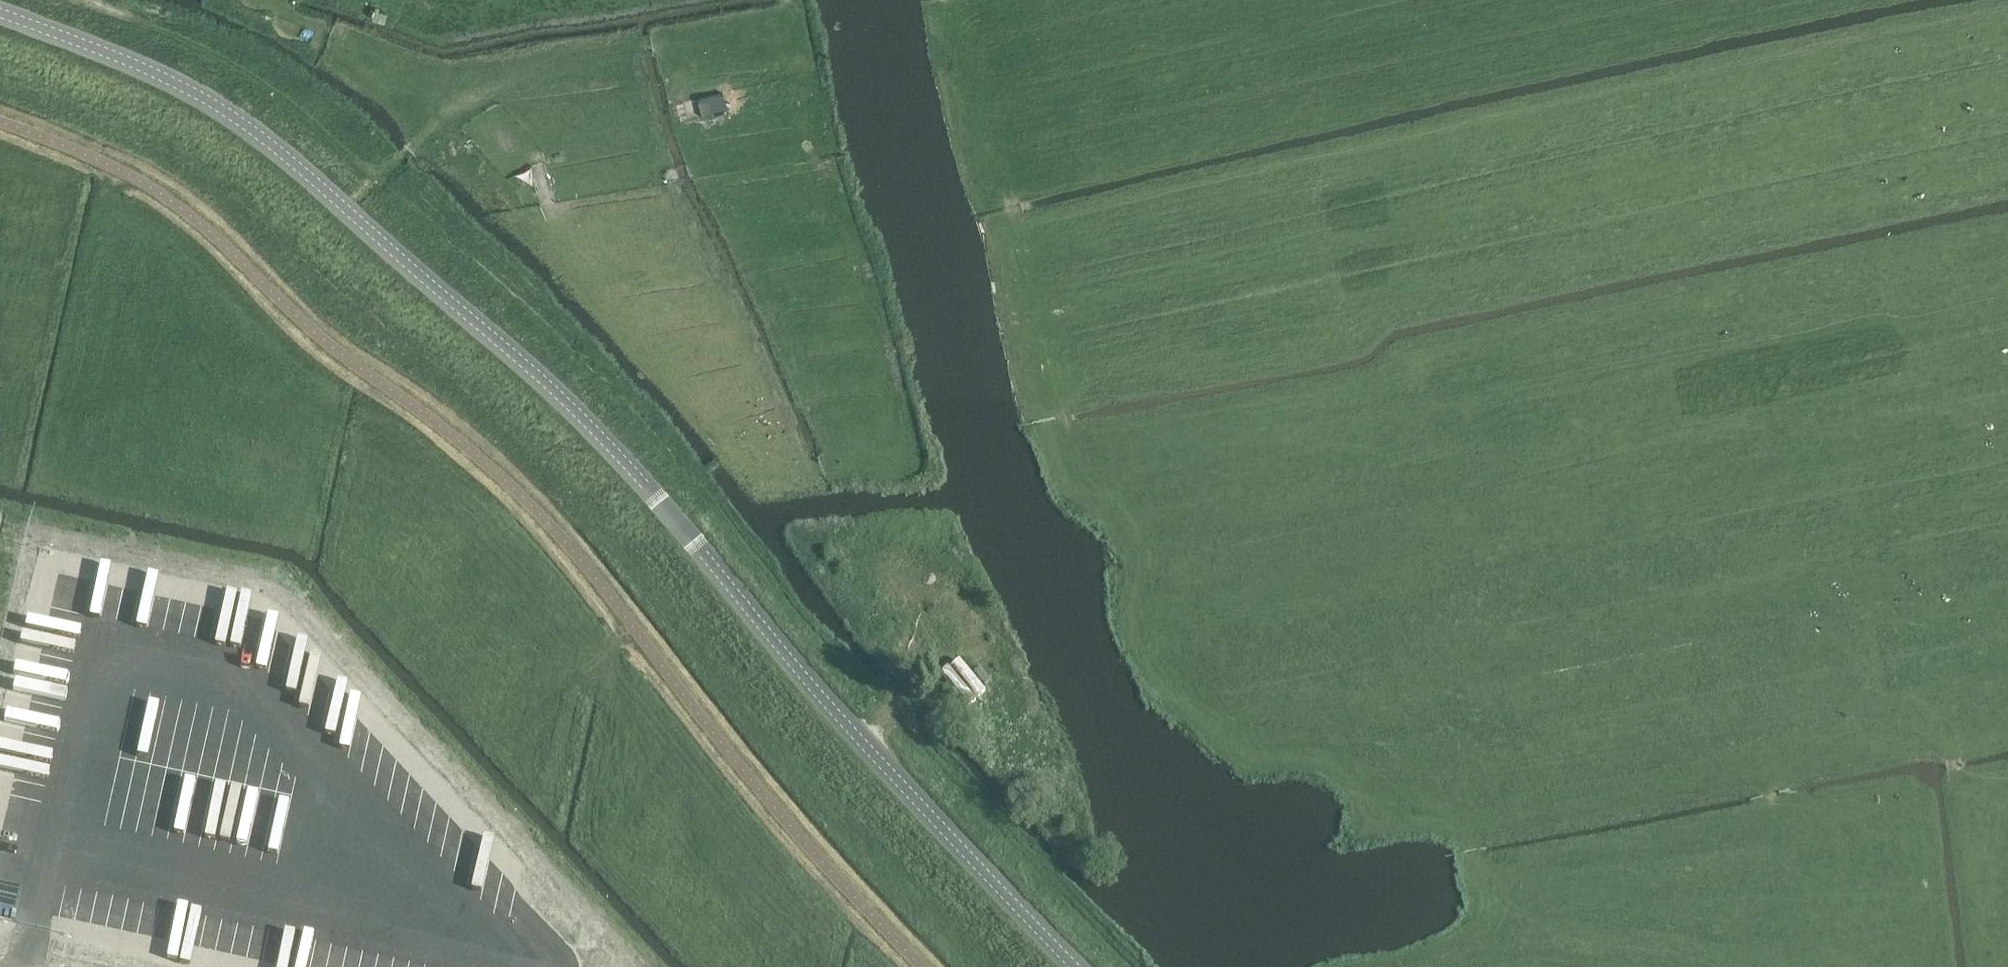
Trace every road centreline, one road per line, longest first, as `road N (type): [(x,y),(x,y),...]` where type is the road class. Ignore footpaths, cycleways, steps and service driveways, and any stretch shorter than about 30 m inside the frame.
road 1 (tertiary): [(1076,966),(863,742),(561,396),(285,155),(218,106),(146,69),(0,13)]
road 2 (track): [(438,122),(389,169),(374,171),(251,74),(94,0)]
road 3 (track): [(863,742),(901,683),(955,645)]

